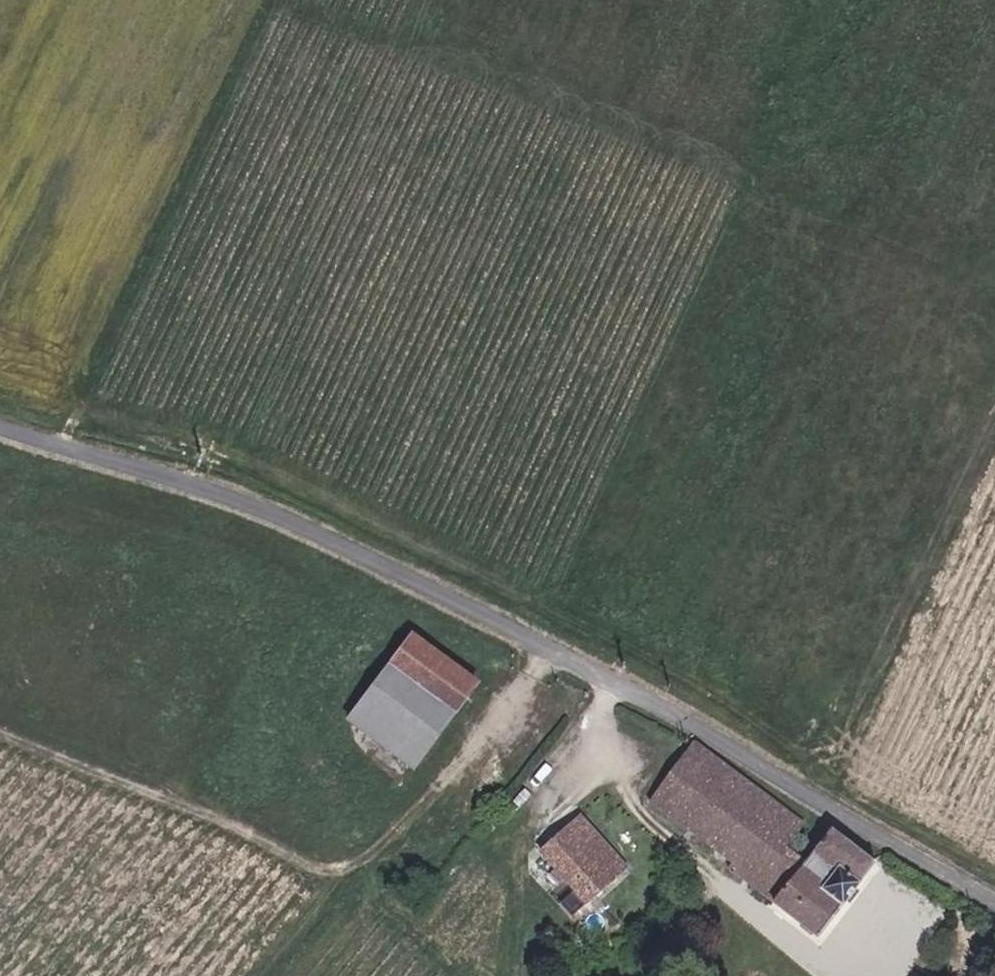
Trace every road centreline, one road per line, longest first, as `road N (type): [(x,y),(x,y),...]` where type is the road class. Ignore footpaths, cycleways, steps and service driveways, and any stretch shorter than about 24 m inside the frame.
road 1 (unclassified): [(0,441),(214,502),(612,705),(994,942)]

